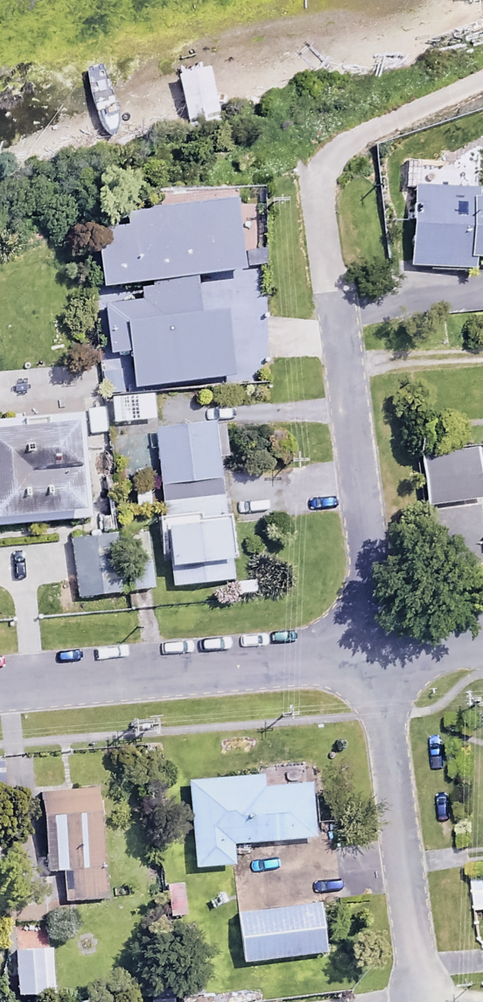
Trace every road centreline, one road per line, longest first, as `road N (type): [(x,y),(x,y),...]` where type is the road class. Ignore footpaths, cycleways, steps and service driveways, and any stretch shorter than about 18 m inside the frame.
road 1 (residential): [(0,681),(366,642)]
road 2 (residential): [(408,1001),(366,642)]
road 3 (residential): [(327,287),(366,642)]

